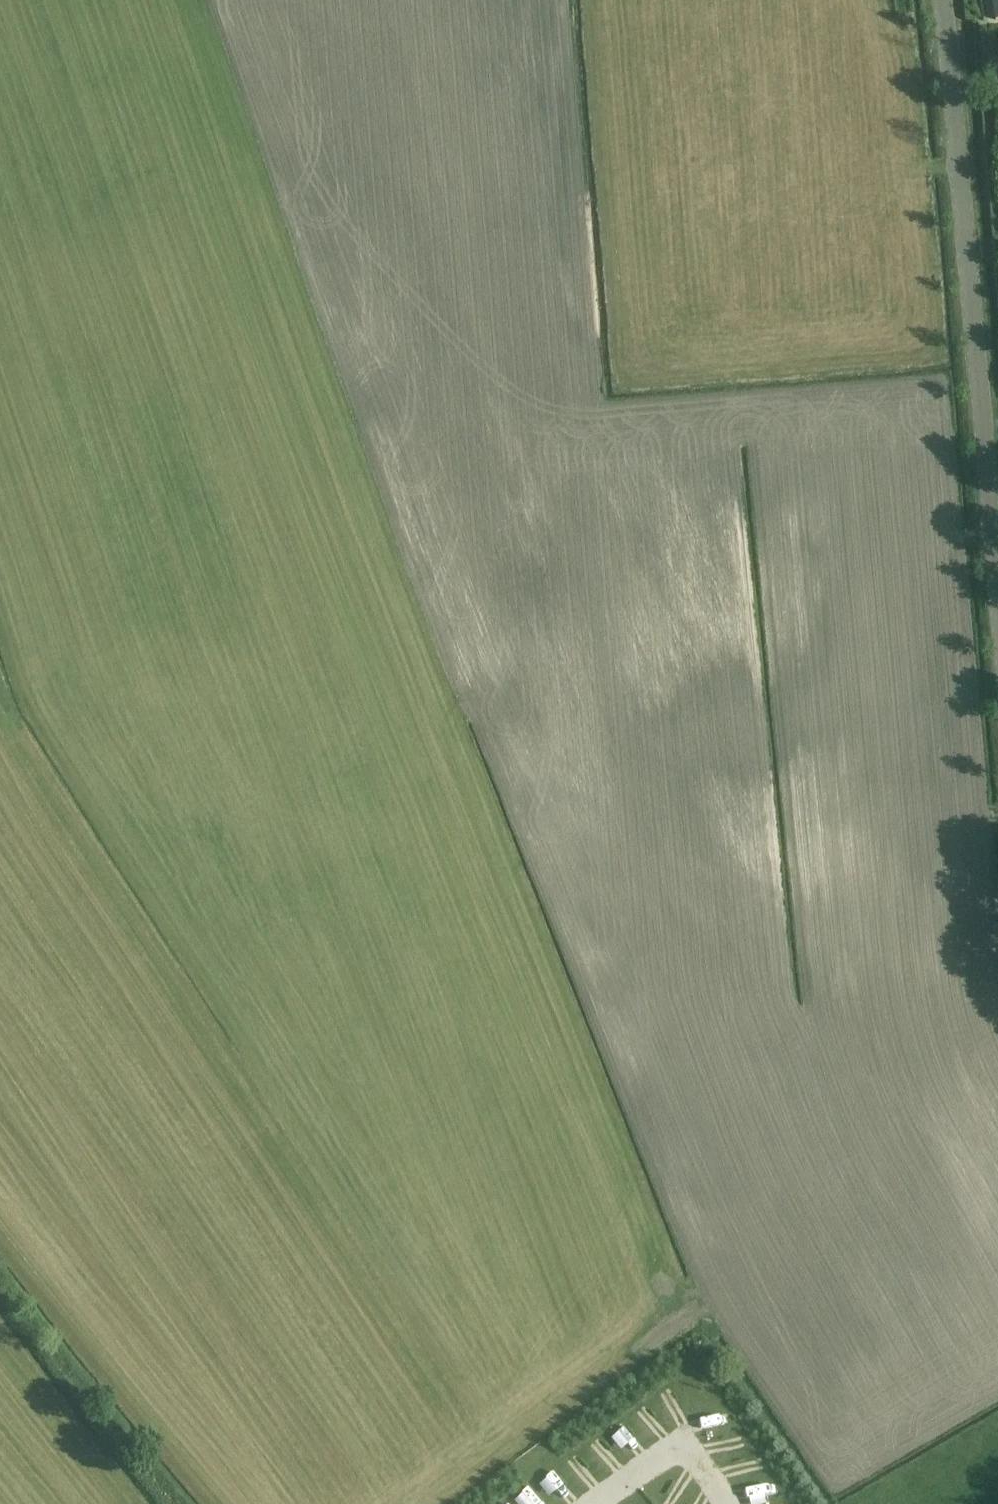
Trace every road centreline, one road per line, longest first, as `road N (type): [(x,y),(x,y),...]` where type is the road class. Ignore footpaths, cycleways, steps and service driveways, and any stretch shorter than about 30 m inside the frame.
road 1 (unclassified): [(997,576),(943,0)]

